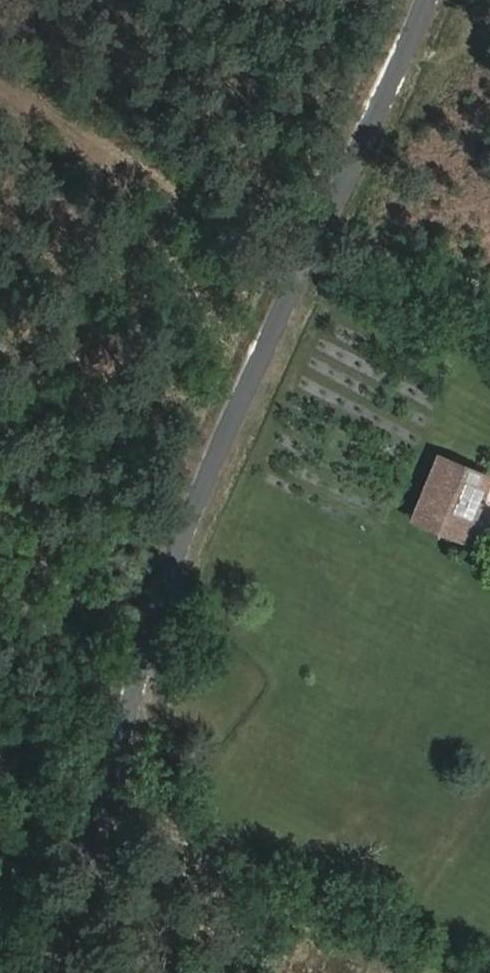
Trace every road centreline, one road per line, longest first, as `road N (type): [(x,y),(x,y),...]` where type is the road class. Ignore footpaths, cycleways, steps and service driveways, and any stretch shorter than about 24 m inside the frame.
road 1 (tertiary): [(55,972),(277,354),(433,0)]
road 2 (track): [(0,92),(310,279)]
road 3 (track): [(368,147),(472,0)]

